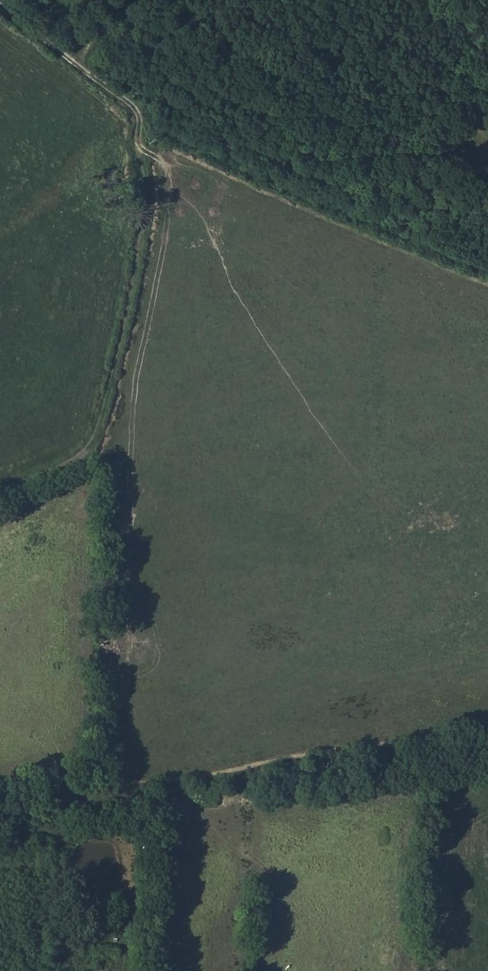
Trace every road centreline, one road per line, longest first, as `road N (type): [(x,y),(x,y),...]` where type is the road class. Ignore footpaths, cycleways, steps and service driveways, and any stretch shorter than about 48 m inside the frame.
road 1 (track): [(79,66),(139,111),(144,179),(135,279),(88,447),(0,493)]

